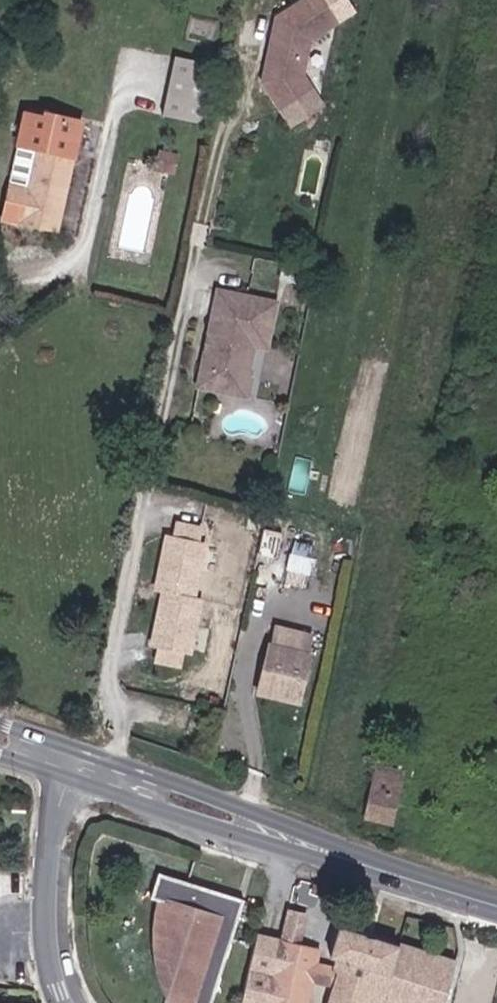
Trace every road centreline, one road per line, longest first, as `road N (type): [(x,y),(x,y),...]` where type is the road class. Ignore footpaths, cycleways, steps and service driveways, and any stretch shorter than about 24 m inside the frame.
road 1 (track): [(251,54),(119,650),(119,763)]
road 2 (secondary): [(108,794),(490,904)]
road 3 (secondary): [(490,904),(119,763)]
road 4 (tertiary): [(75,783),(60,827),(51,922)]

